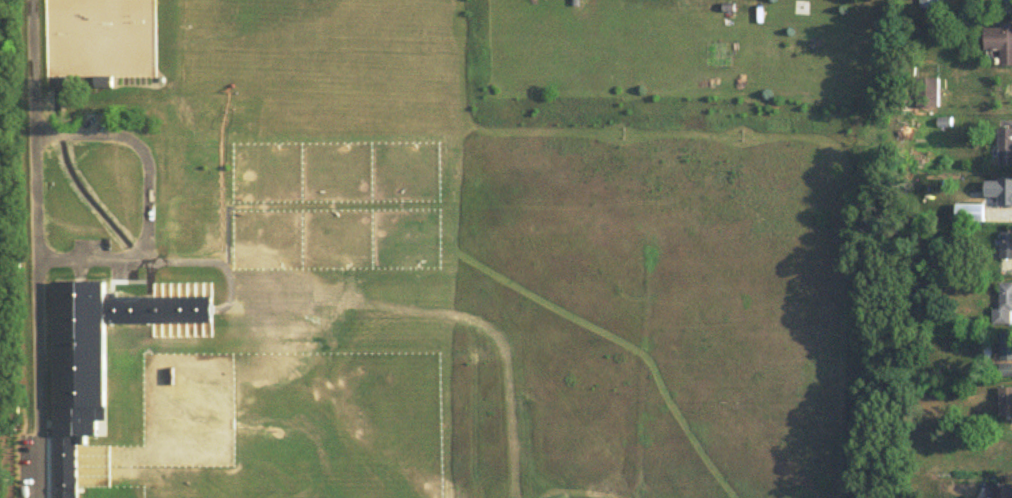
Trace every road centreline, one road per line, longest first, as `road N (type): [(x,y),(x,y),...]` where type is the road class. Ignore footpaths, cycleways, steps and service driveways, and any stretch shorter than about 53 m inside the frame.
road 1 (residential): [(28,0),(40,497)]

